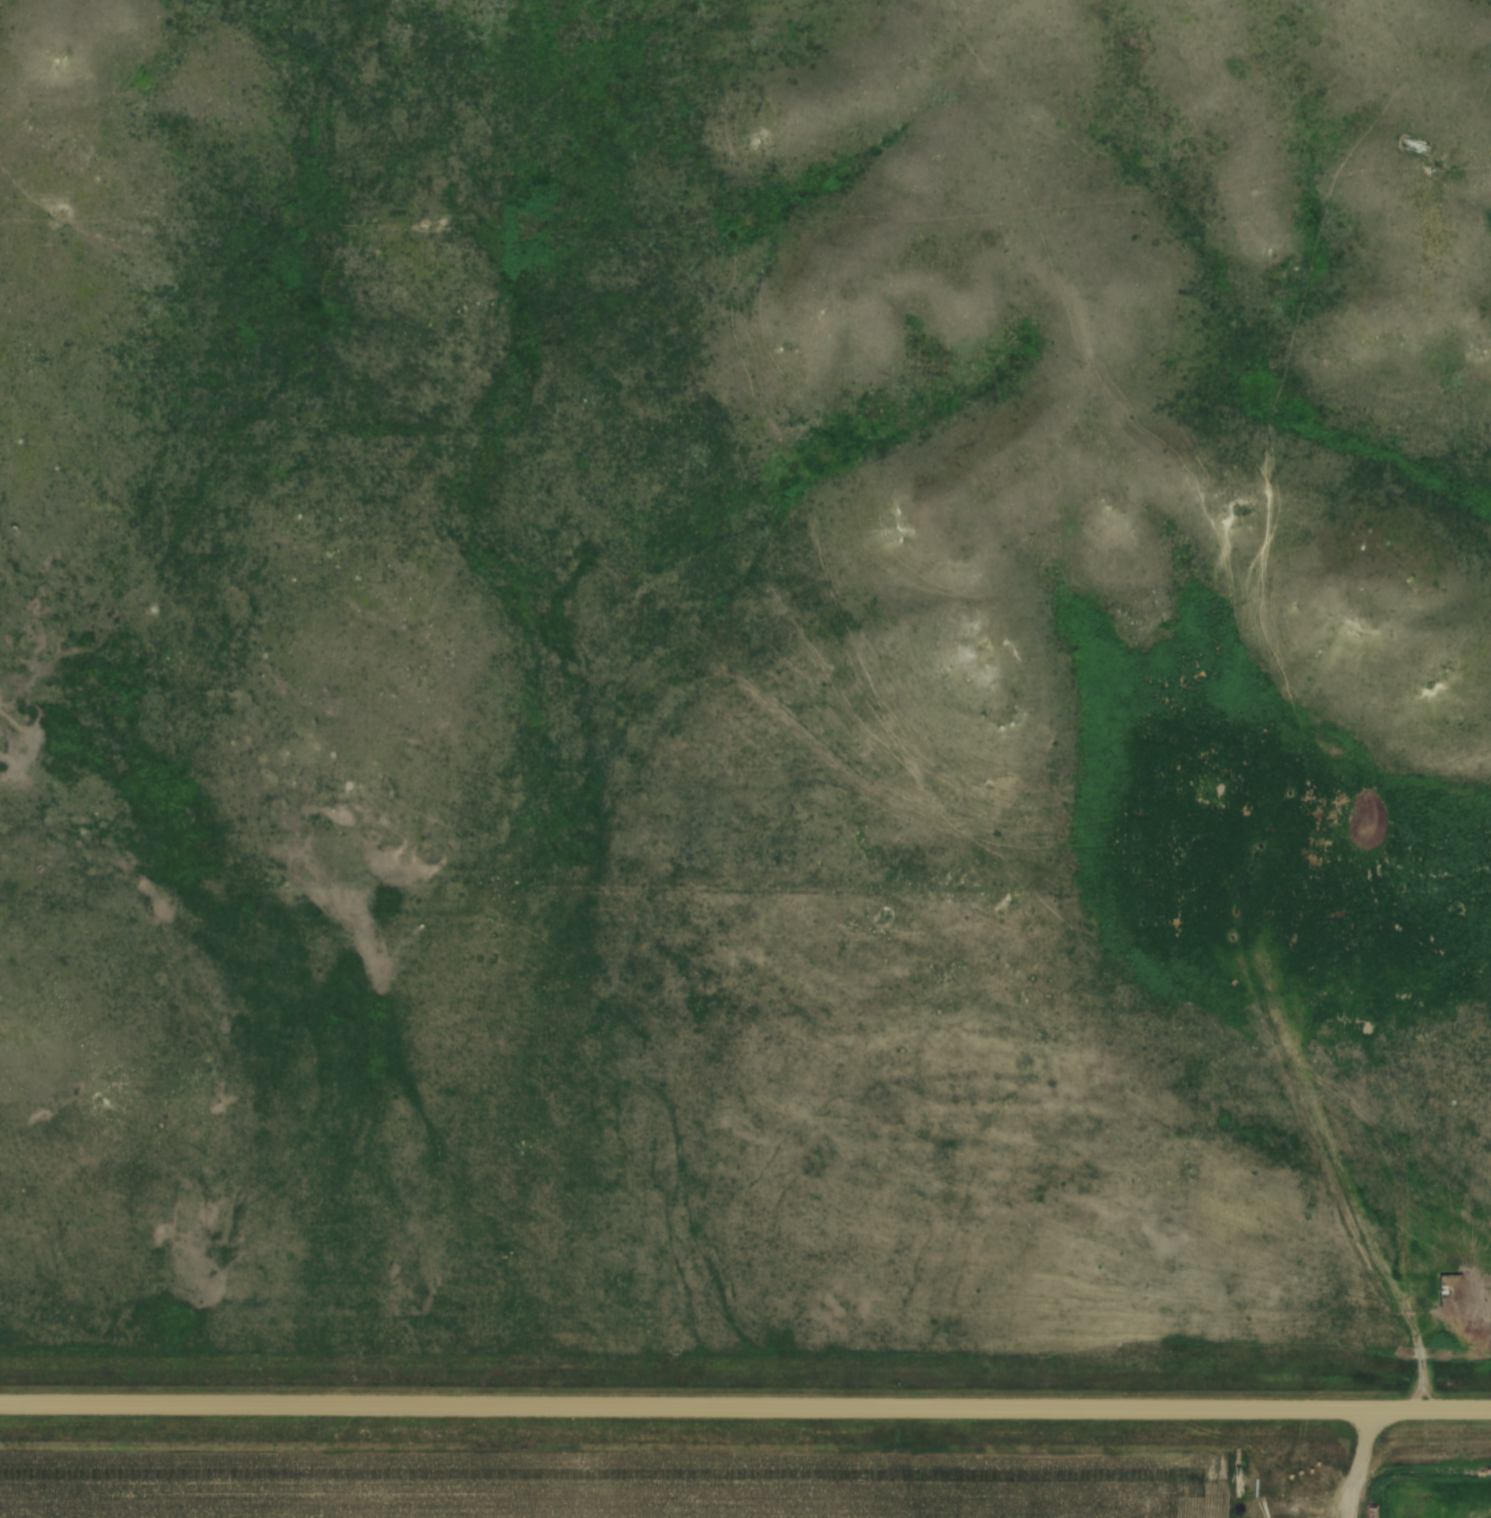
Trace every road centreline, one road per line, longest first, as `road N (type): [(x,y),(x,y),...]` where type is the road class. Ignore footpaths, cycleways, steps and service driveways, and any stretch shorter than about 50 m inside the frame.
road 1 (residential): [(0,1405),(1490,1410)]

